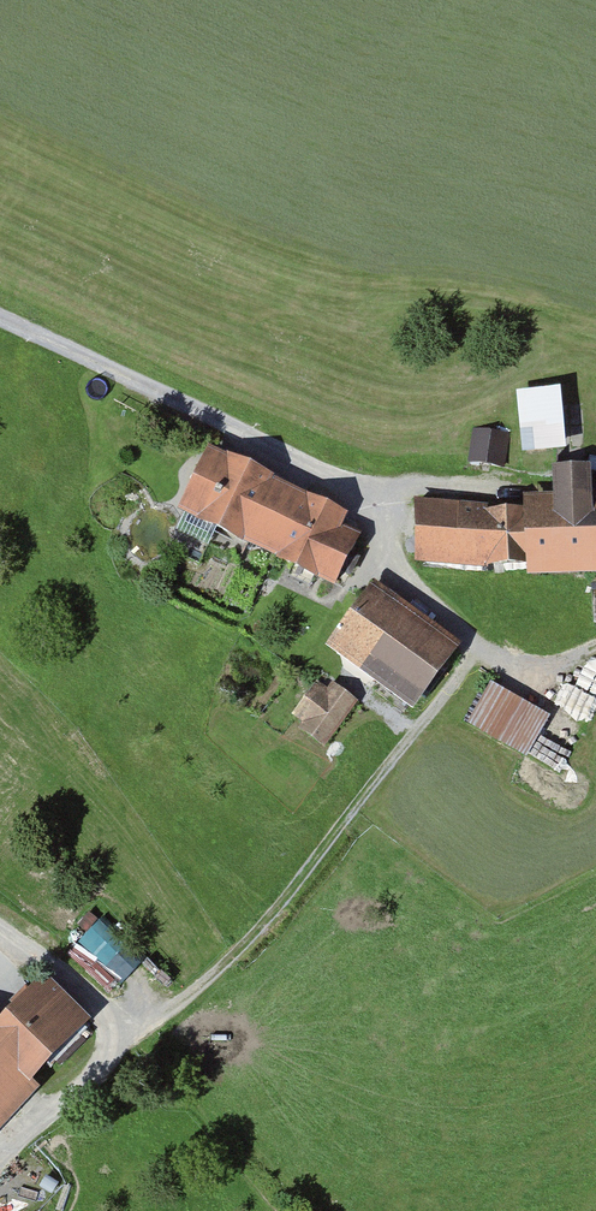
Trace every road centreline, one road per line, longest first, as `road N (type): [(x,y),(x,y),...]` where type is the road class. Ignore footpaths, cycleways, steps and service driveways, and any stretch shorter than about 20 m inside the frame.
road 1 (track): [(0,317),(374,499),(406,586),(480,648)]
road 2 (track): [(480,648),(273,915),(210,980)]
road 3 (track): [(0,1167),(133,1036),(210,980)]
road 4 (track): [(374,499),(595,489)]
road 5 (track): [(0,933),(133,1036)]
road 6 (track): [(595,651),(552,676),(514,670),(480,648)]

